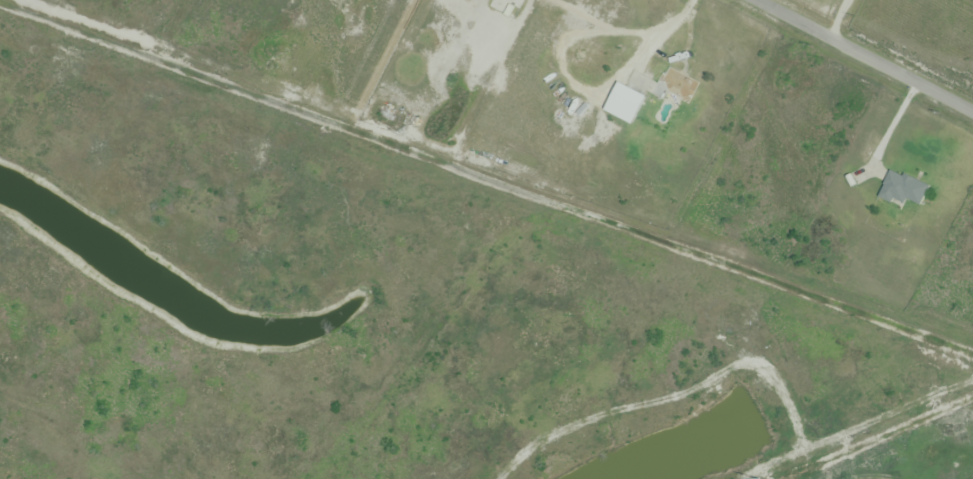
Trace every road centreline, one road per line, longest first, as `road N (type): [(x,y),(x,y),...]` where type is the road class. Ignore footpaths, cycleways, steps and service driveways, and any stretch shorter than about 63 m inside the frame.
road 1 (residential): [(972,115),(753,0)]

